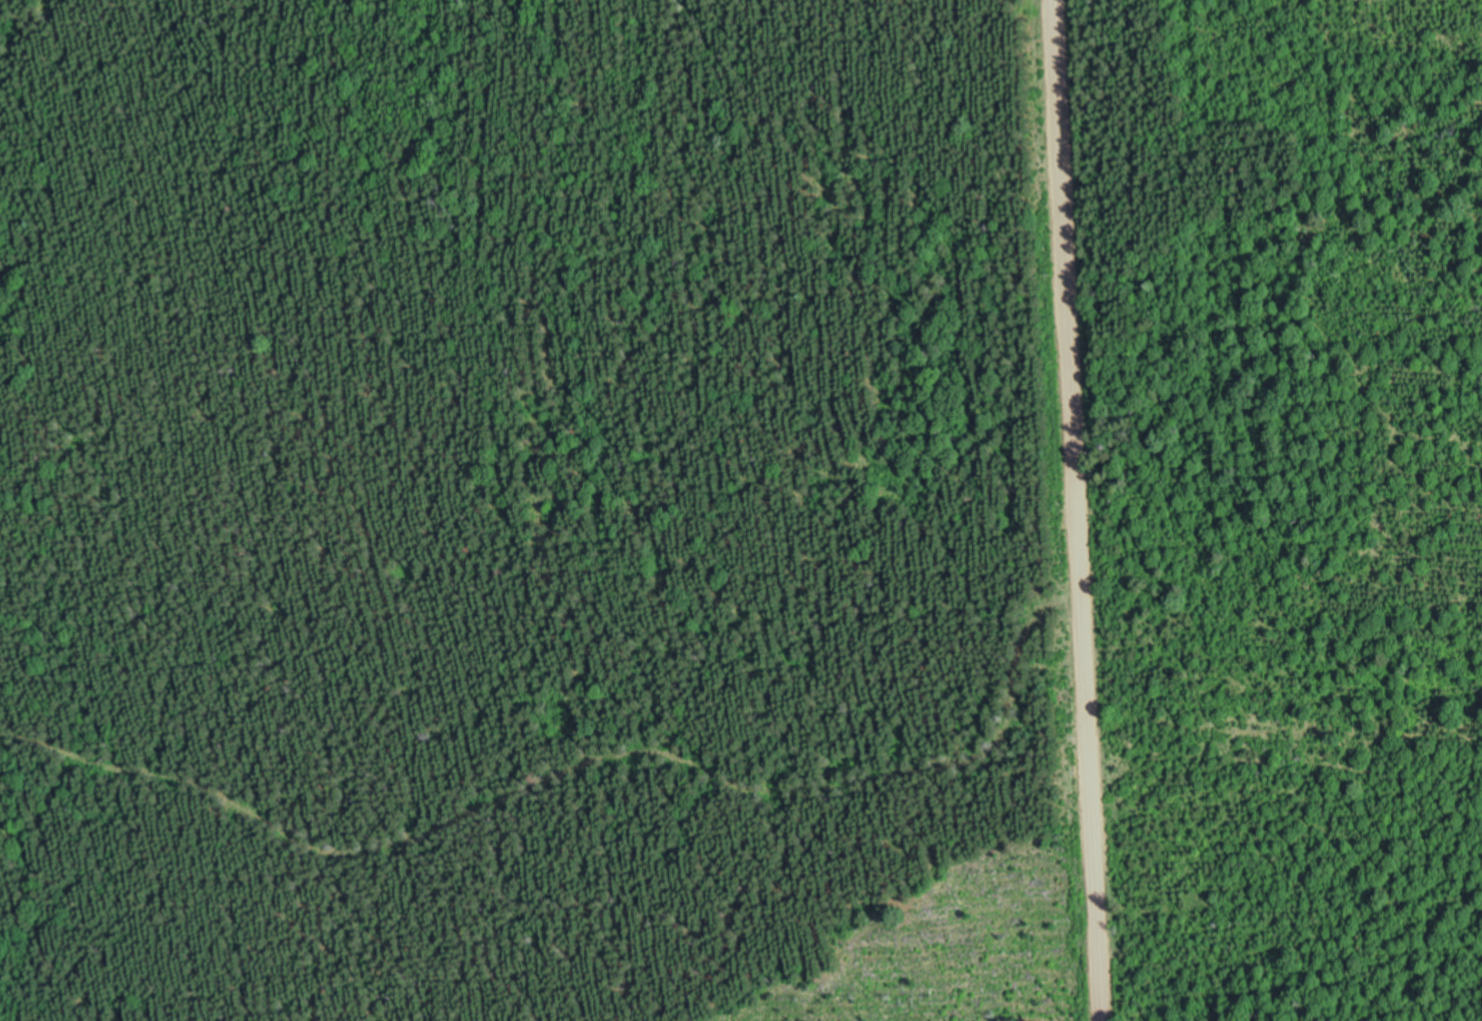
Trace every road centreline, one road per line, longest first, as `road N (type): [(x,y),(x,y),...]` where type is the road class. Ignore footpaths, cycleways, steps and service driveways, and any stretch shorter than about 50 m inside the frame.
road 1 (residential): [(1102,1020),(1053,0)]

